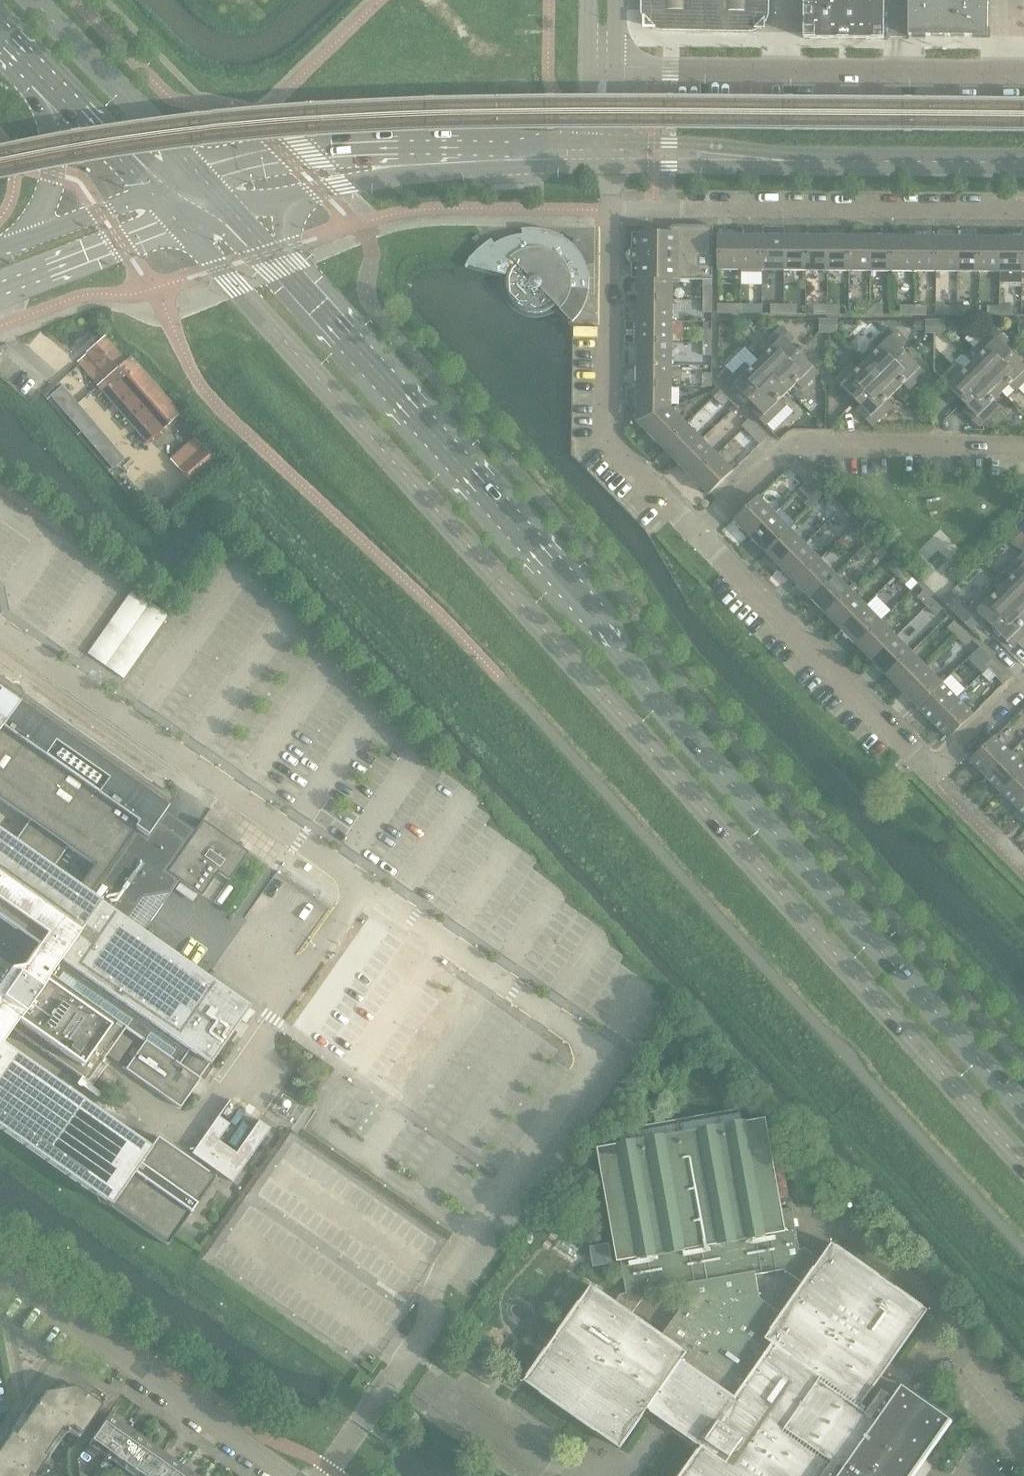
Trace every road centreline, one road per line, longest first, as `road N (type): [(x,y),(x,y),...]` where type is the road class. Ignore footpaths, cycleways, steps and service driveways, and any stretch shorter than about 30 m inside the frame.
road 1 (secondary): [(181,222),(1023,1156)]
road 2 (secondary): [(1023,1111),(676,723),(486,491),(305,288)]
road 3 (residential): [(1023,215),(610,211)]
road 4 (residential): [(614,65),(1023,71)]
road 5 (tertiary): [(598,141),(332,152),(206,180)]
road 6 (residential): [(292,1475),(0,1271)]
road 7 (residential): [(701,530),(612,441),(610,211)]
road 8 (residential): [(701,530),(785,449),(1023,445)]
road 9 (residential): [(933,773),(701,530)]
road 10 (tertiary): [(1023,161),(759,159)]
road 11 (secondary): [(206,180),(35,0)]
road 12 (tertiary): [(342,184),(465,168),(569,167)]
road 13 (tertiary): [(22,54),(57,160),(41,208),(18,242)]
road 14 (tertiary): [(0,289),(181,222)]
road 15 (secondary): [(22,54),(153,193)]
road 16 (tertiary): [(759,159),(718,145),(598,141)]
road 17 (tertiary): [(609,166),(759,159)]
road 18 (tertiary): [(153,193),(18,242)]
road 19 (tertiary): [(305,288),(291,229),(310,203),(342,184)]
road 20 (residential): [(933,773),(1023,682)]

